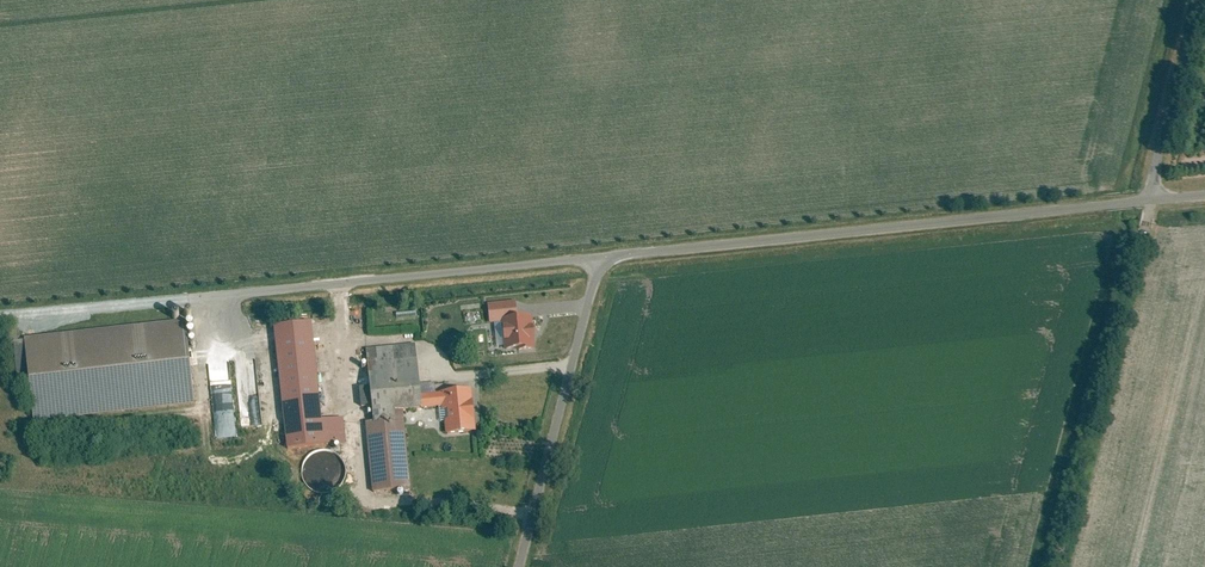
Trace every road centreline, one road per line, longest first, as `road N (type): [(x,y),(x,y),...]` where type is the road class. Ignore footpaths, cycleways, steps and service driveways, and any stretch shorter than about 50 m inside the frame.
road 1 (residential): [(519,566),(597,257),(1153,199)]
road 2 (unclassified): [(1153,199),(1198,0)]

